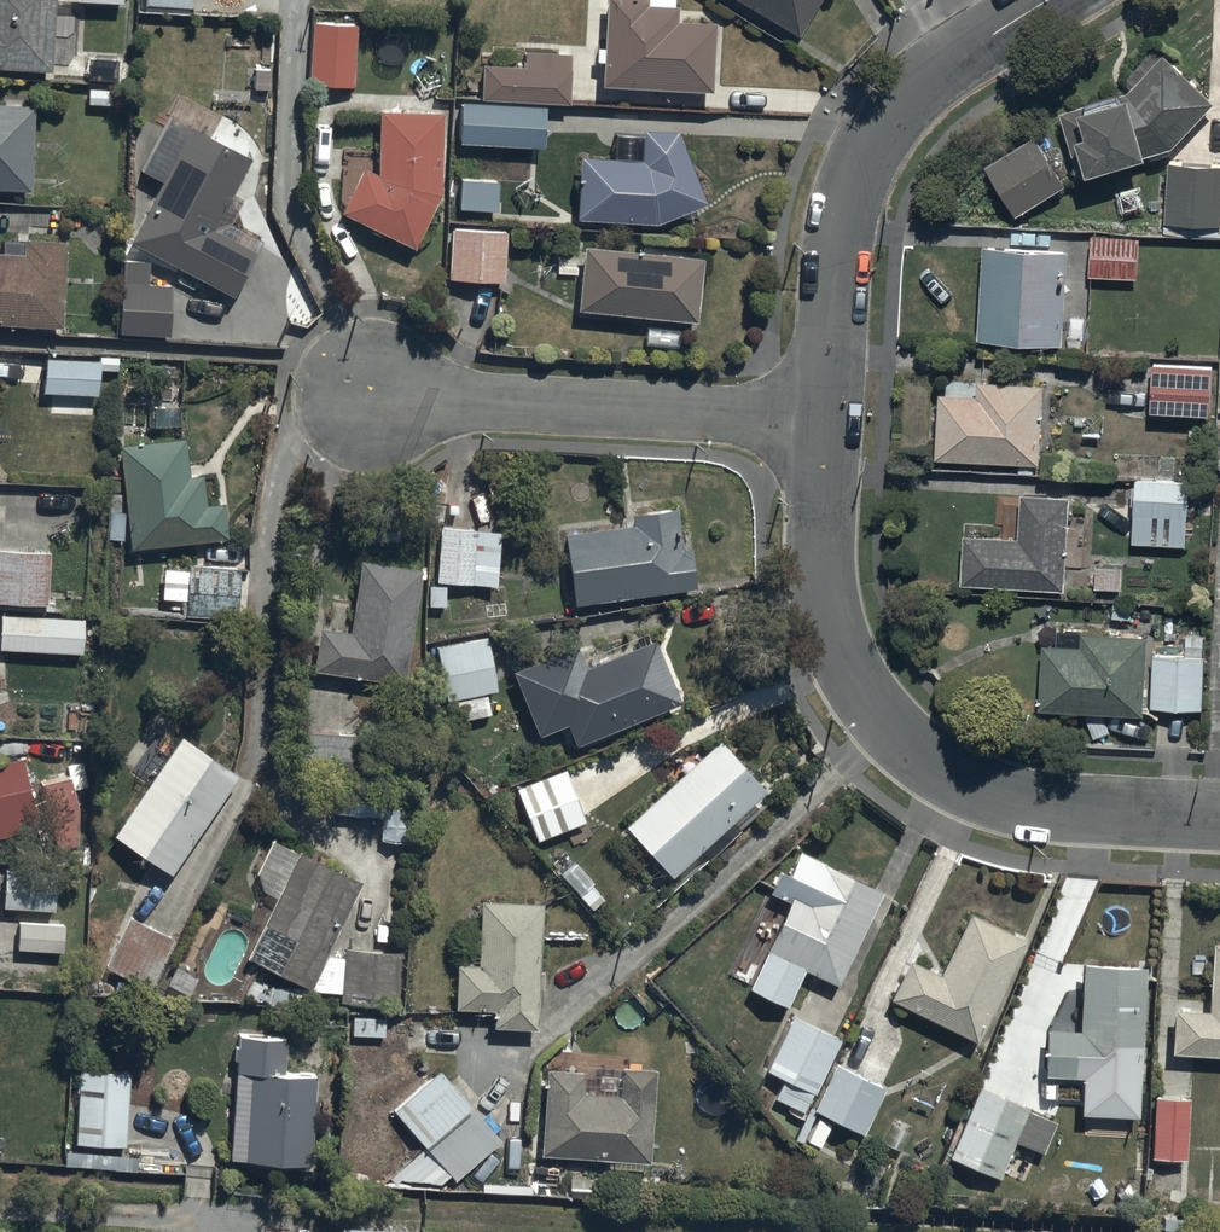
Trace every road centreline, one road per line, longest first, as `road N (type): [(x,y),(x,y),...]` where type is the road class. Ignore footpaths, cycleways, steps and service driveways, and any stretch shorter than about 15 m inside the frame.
road 1 (residential): [(829,422),(829,609),(867,698),(904,741),(948,773),(1000,795),(1049,807),(1219,816)]
road 2 (residential): [(1049,0),(914,89),(868,149),(842,247),(829,422)]
road 3 (residential): [(829,422),(384,396)]

